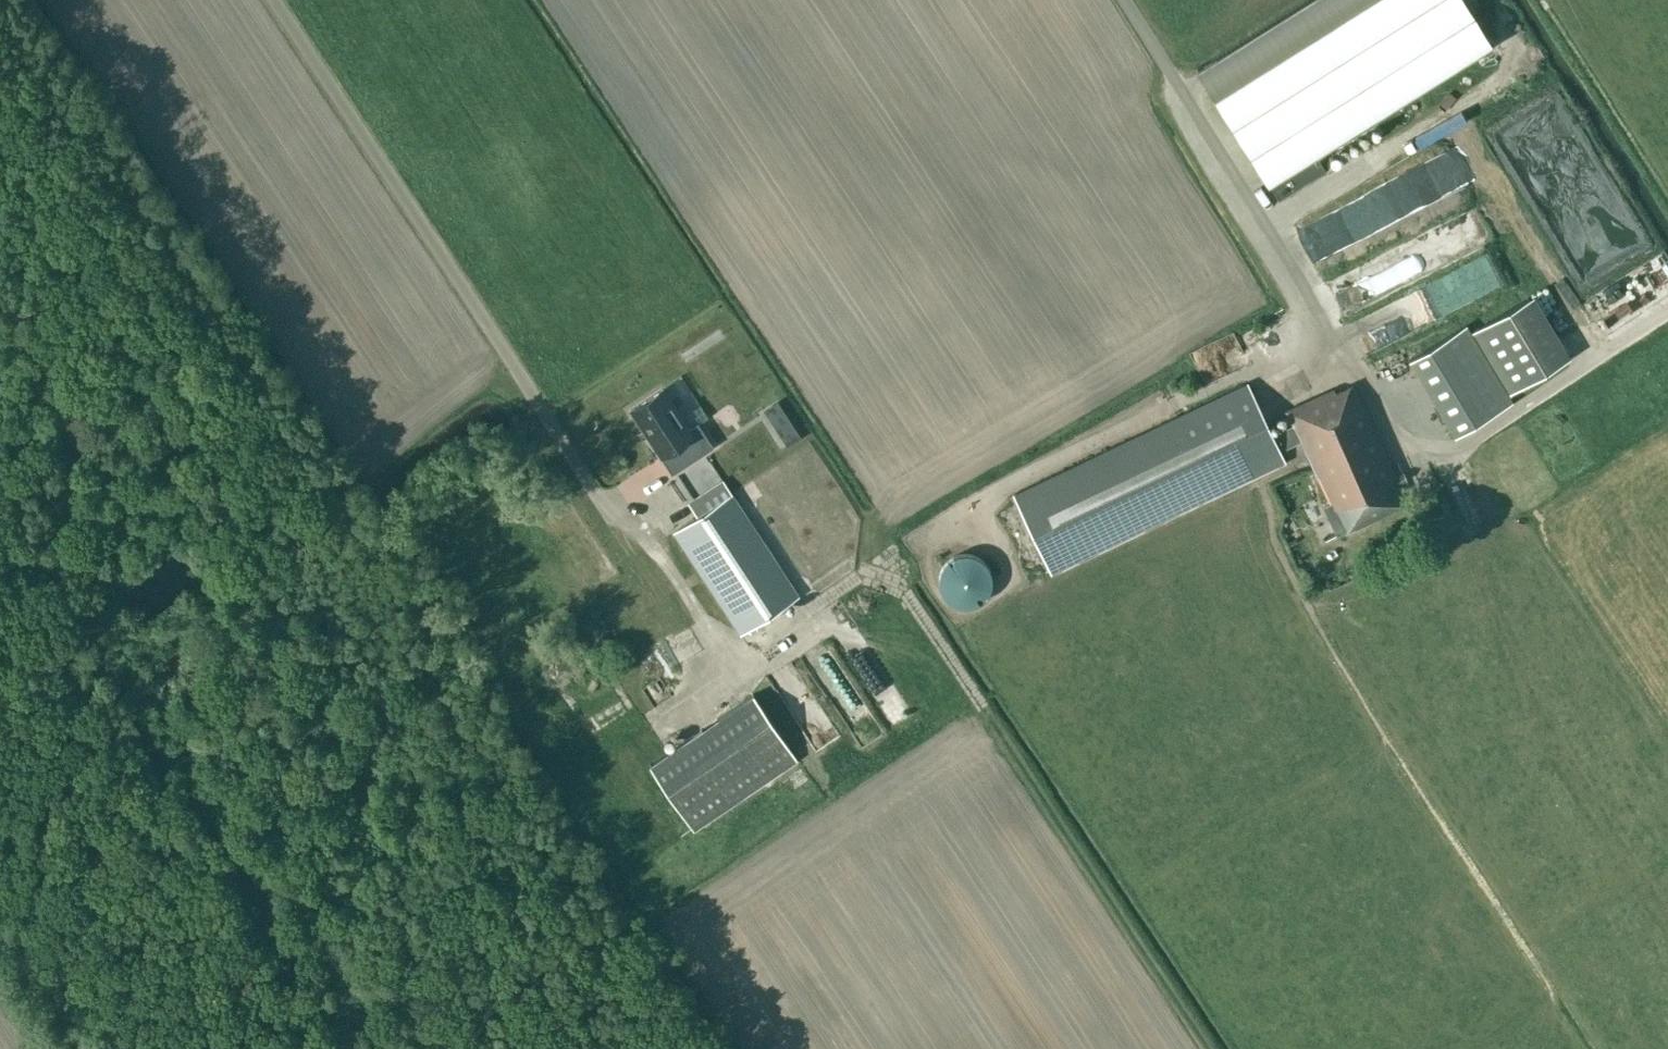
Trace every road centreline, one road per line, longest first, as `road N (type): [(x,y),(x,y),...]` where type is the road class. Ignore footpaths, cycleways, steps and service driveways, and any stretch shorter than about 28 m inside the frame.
road 1 (track): [(622,525),(274,0)]
road 2 (track): [(1667,308),(1455,449),(1390,445)]

